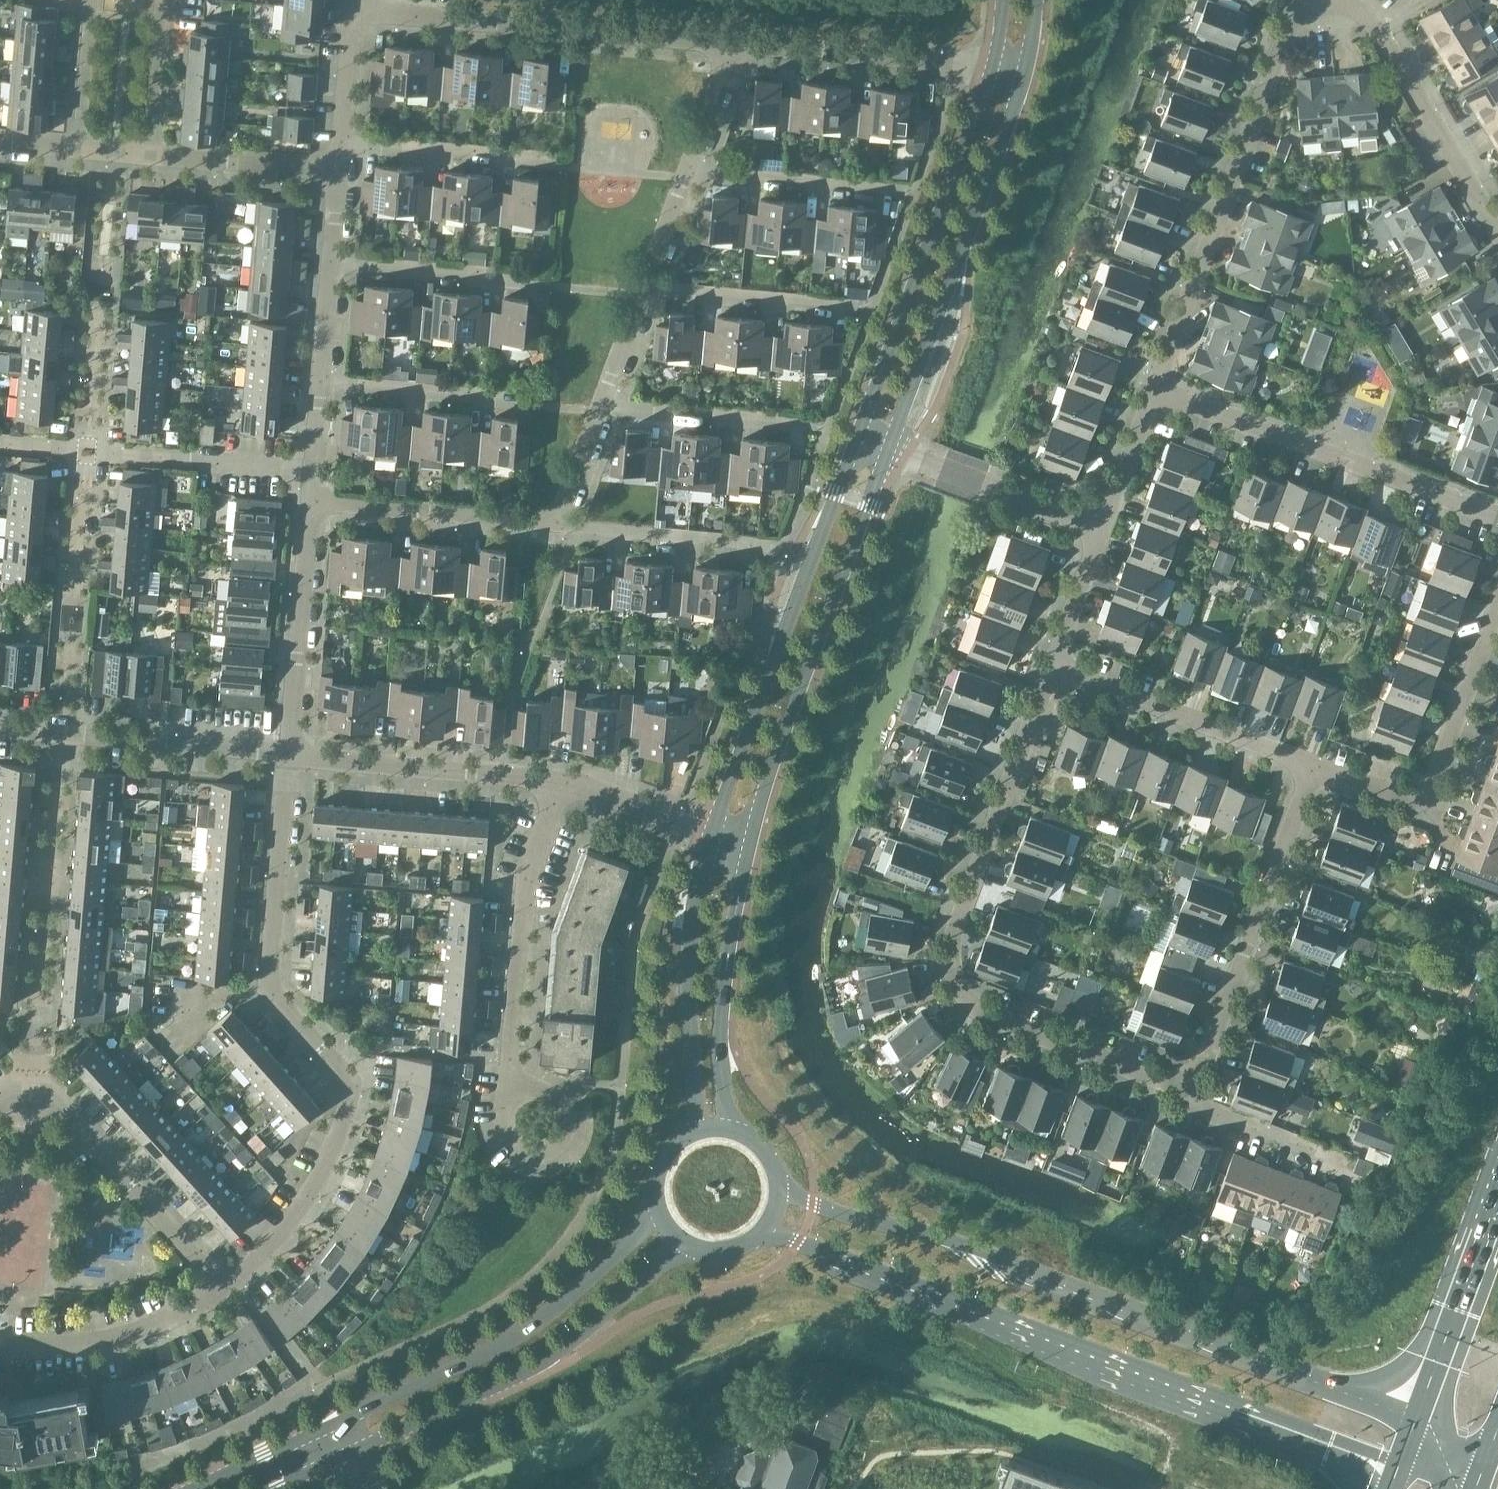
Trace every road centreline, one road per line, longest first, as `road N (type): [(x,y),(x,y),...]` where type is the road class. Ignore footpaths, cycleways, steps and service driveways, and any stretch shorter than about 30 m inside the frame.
road 1 (residential): [(1154,385),(1271,63),(1294,22),(1313,8),(1349,9),(1378,31),(1497,230)]
road 2 (tertiary): [(765,1233),(1397,1467)]
road 3 (tertiary): [(1414,1420),(1009,1263),(781,1194)]
road 4 (residential): [(234,1287),(286,1243),(338,1168),(358,1114),(356,1074),(272,988),(289,758)]
road 5 (residential): [(1188,1084),(987,1017),(953,981),(952,933),(1048,666)]
road 6 (tertiary): [(858,439),(714,836)]
road 7 (tertiary): [(751,848),(890,452)]
road 8 (tertiary): [(342,1458),(562,1348),(690,1249)]
road 9 (tertiary): [(890,452),(1027,74)]
road 10 (tertiary): [(658,1216),(538,1322),(329,1428)]
road 11 (tertiary): [(993,71),(858,439)]
road 12 (residential): [(735,54),(348,19)]
road 13 (residential): [(1497,518),(1154,385)]
road 14 (residential): [(1315,764),(1199,1076),(1188,1084)]
road 15 (residential): [(1497,608),(1425,792),(1407,797),(1315,764)]
road 16 (residential): [(518,1084),(524,913),(556,787)]
road 17 (tertiary): [(714,836),(690,968),(694,1132)]
road 18 (residential): [(289,758),(0,735)]
road 19 (residential): [(234,1287),(66,1098),(33,1085)]
road 20 (residential): [(1315,764),(1048,666)]
road 21 (tertiary): [(731,1129),(723,1030),(751,848)]
road 22 (residential): [(556,787),(289,758)]
road 23 (residential): [(993,71),(735,54)]
road 24 (residential): [(289,758),(310,508)]
road 25 (residential): [(234,1287),(137,1339),(57,1353),(0,1343)]
road 26 (residential): [(310,508),(558,526)]
road 27 (primary): [(1497,1193),(1414,1420)]
road 28 (residential): [(315,471),(88,449)]
road 29 (residential): [(1098,530),(890,452)]
road 30 (residential): [(321,384),(532,404)]
road 31 (residential): [(558,526),(768,545)]
road 32 (residential): [(690,173),(899,187)]
road 33 (residential): [(339,145),(546,164)]
road 34 (residential): [(602,410),(805,424)]
road 35 (residential): [(646,293),(842,305)]
road 36 (residential): [(330,266),(520,284)]
road 37 (residential): [(336,179),(150,164)]
road 38 (residential): [(714,836),(556,787)]
road 39 (residential): [(150,164),(164,0)]
road 40 (residential): [(87,0),(74,159)]
road 41 (residential): [(1098,530),(1154,385)]
road 42 (residential): [(74,600),(88,449)]
road 43 (residential): [(1316,1148),(1201,1106),(1188,1084)]
road 44 (residential): [(1048,666),(1098,530)]
road 45 (tertiary): [(329,1428),(199,1488)]
road 46 (residential): [(646,293),(690,173)]
road 47 (residential): [(690,173),(735,54)]
road 48 (residential): [(339,145),(348,19)]
road 49 (residential): [(602,410),(646,293)]
road 50 (residential): [(558,526),(602,410)]
road 51 (residential): [(88,449),(98,326)]

